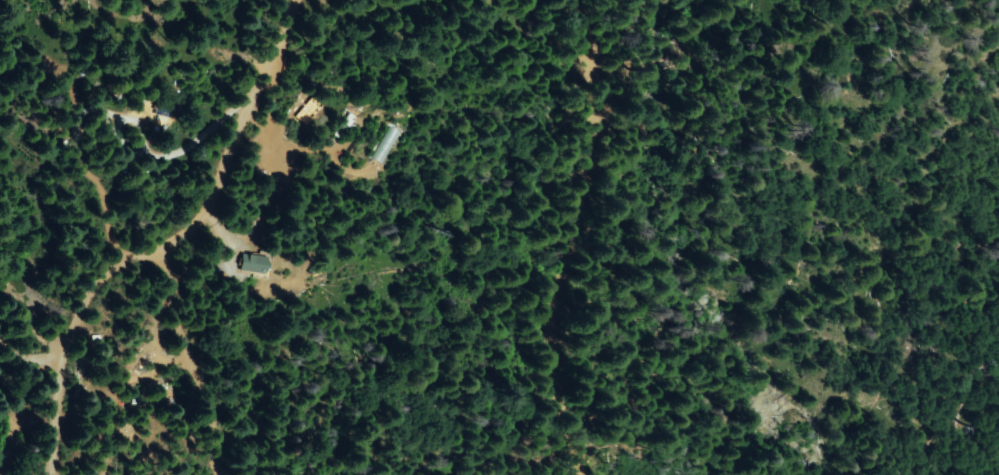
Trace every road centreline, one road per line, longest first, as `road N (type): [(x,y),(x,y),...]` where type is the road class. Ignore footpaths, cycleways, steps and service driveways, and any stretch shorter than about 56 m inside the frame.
road 1 (residential): [(569,474),(563,375),(571,34),(564,0)]

